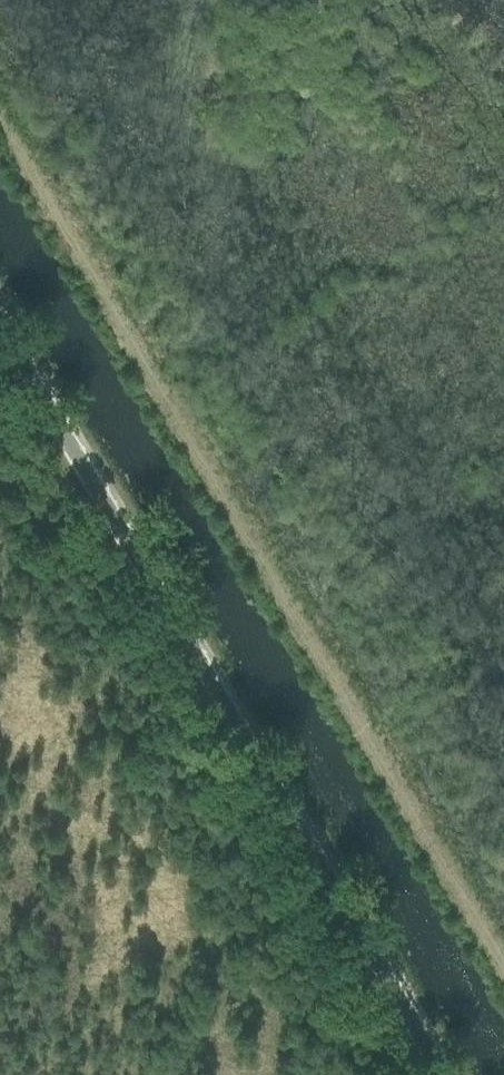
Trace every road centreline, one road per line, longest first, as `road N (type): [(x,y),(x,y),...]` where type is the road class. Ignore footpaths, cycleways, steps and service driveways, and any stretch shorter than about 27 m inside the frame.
road 1 (track): [(503,957),(0,94)]
road 2 (tertiary): [(445,1074),(0,327)]

